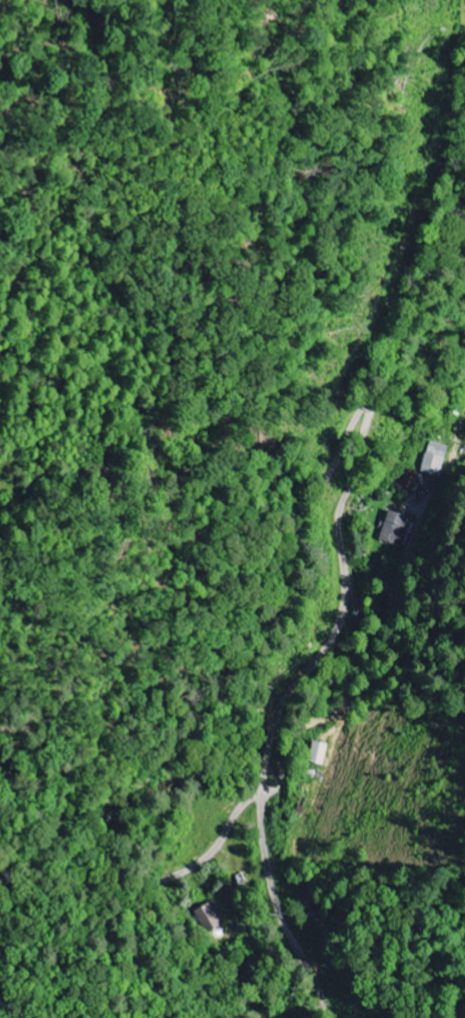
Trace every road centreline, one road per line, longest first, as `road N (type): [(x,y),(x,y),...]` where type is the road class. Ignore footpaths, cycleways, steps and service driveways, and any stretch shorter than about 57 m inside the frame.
road 1 (residential): [(0,894),(127,887),(188,873),(261,794),(283,703),(343,614),(344,501),(464,170)]
road 2 (residential): [(382,386),(356,416),(317,490),(272,623),(217,701),(117,797),(69,811),(0,812)]
road 3 (residential): [(431,495),(423,525),(395,554),(360,652),(292,739),(281,783),(261,794)]
road 4 (residential): [(261,794),(276,897),(333,1017)]
road 5 (residential): [(170,1017),(133,971),(79,935),(0,923)]

